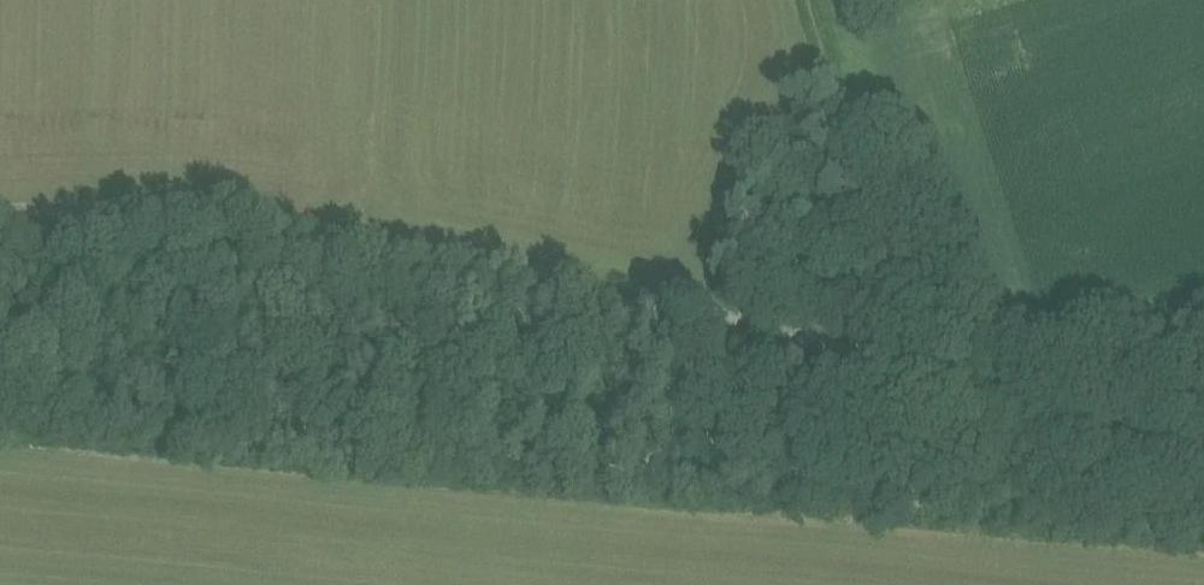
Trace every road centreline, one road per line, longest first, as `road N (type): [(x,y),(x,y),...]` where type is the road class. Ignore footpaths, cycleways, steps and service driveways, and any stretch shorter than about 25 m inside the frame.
road 1 (track): [(0,208),(269,213),(914,364)]
road 2 (track): [(914,364),(1203,453)]

